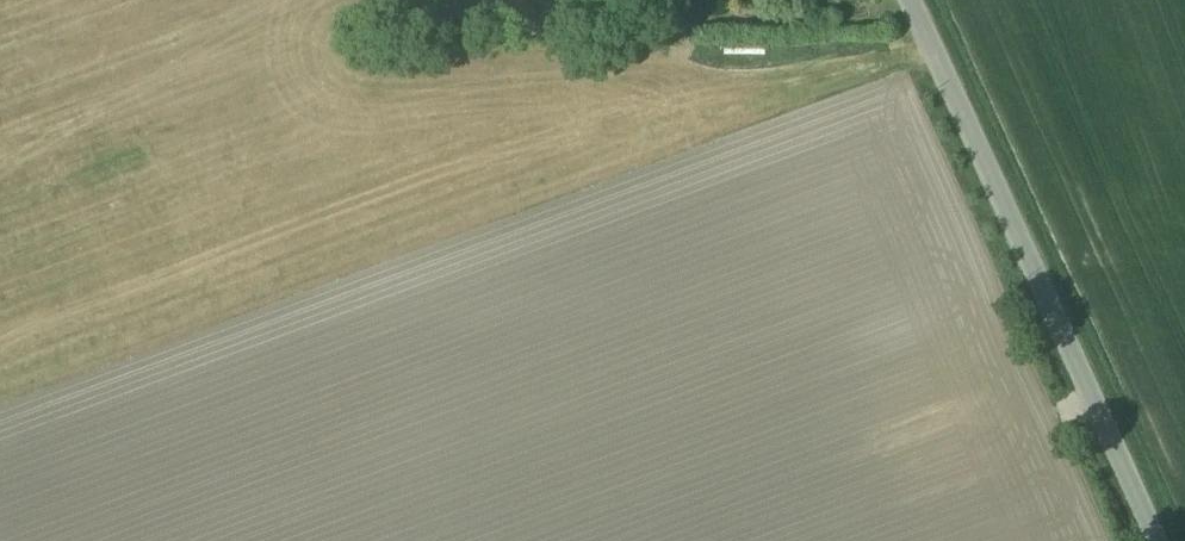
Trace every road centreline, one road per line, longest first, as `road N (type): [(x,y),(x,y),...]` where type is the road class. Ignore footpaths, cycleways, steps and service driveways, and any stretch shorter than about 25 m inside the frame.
road 1 (unclassified): [(1159,540),(908,0)]

